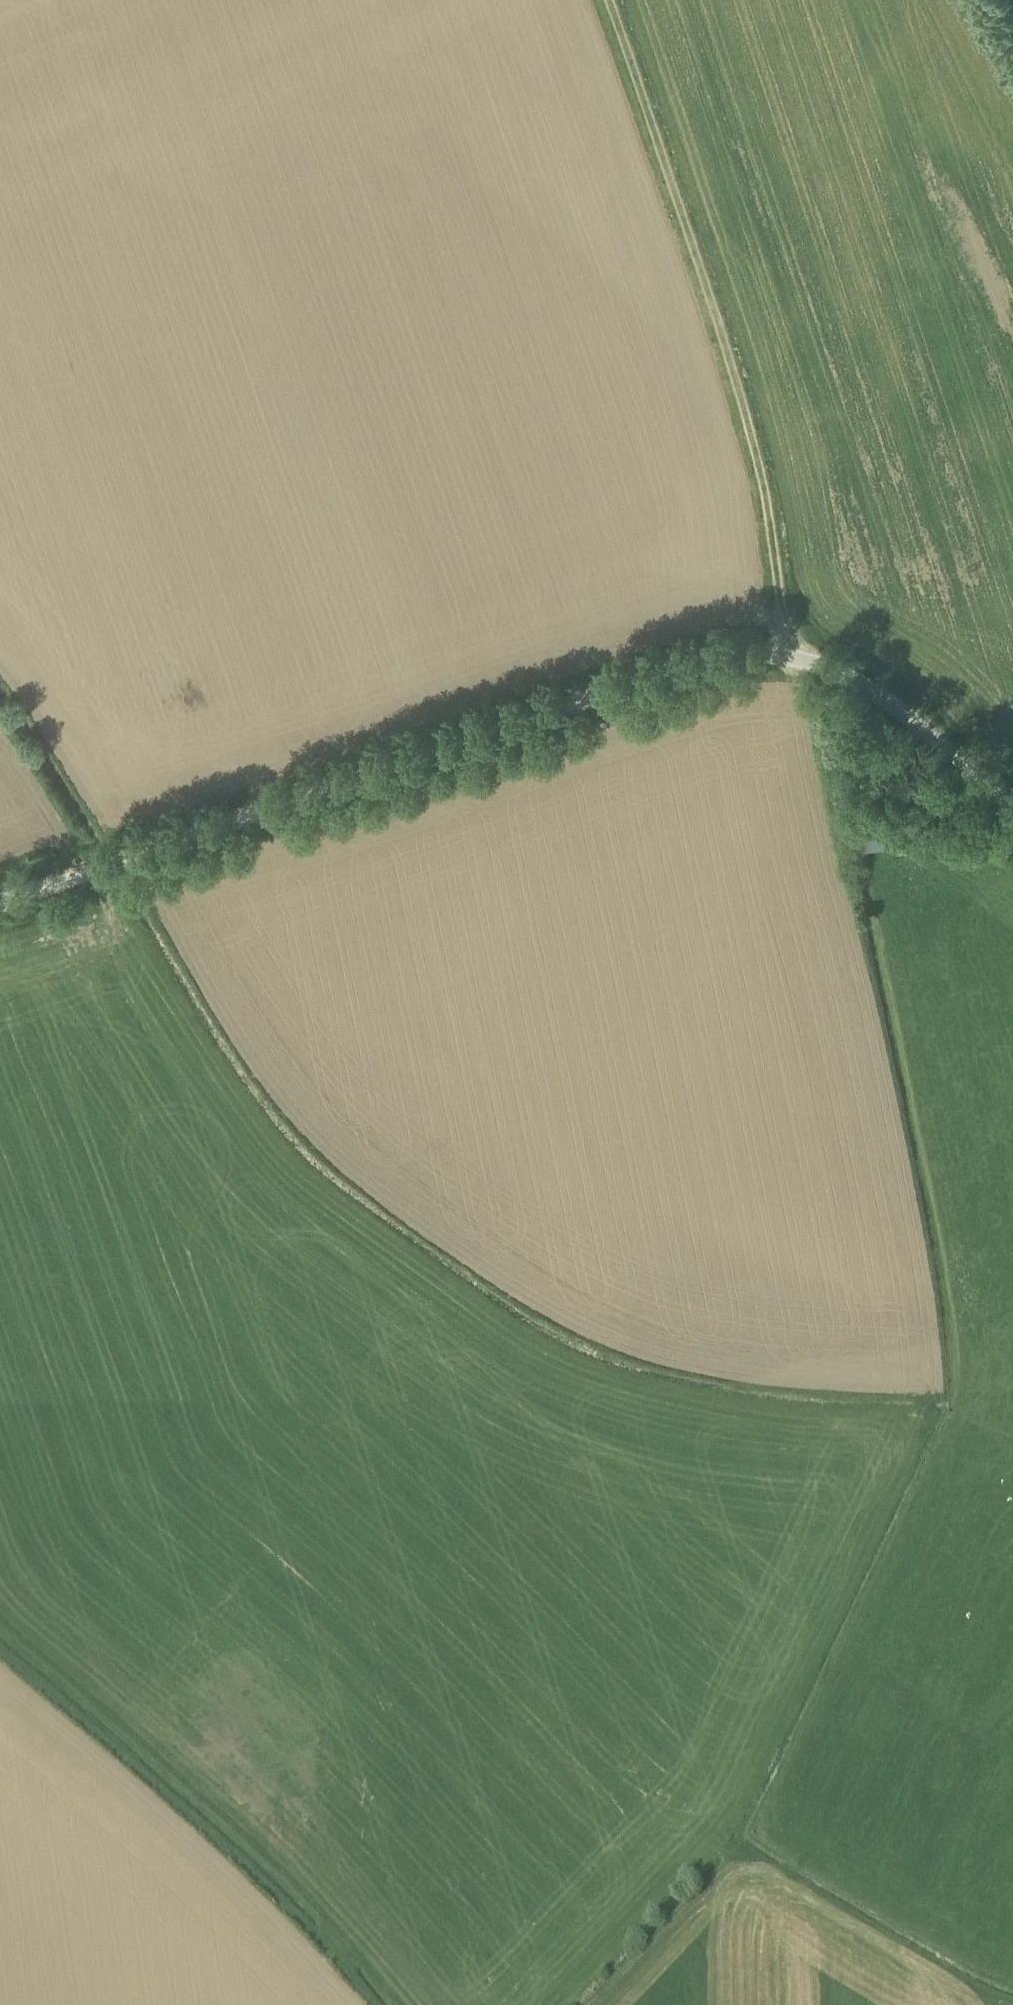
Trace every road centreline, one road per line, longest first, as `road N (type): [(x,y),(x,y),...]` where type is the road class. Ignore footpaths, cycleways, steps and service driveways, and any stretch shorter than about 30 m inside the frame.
road 1 (unclassified): [(0,908),(755,655),(794,658),(857,681),(1012,810)]
road 2 (track): [(783,657),(751,438),(608,0)]
road 3 (track): [(0,1669),(281,1904),(359,2004)]

